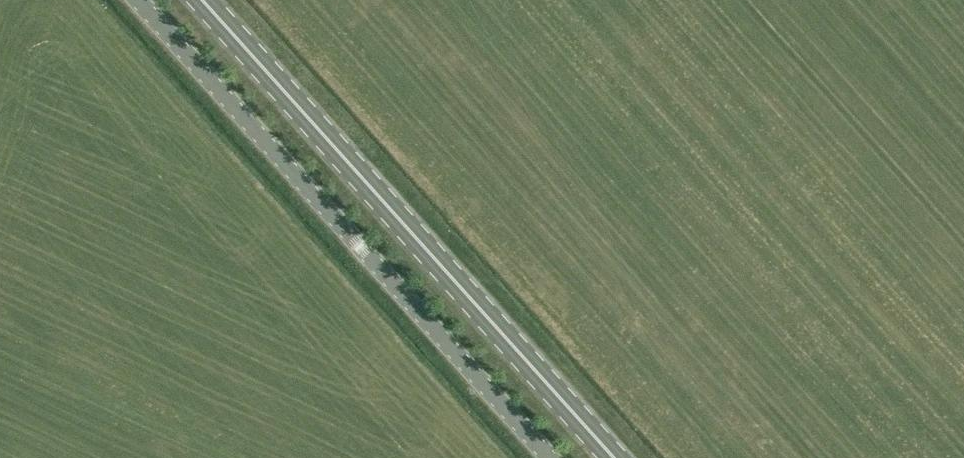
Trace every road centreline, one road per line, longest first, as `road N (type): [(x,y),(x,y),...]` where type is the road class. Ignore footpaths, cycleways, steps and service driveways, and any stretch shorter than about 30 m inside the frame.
road 1 (primary): [(617,457),(203,0)]
road 2 (unclassified): [(552,457),(138,0)]

